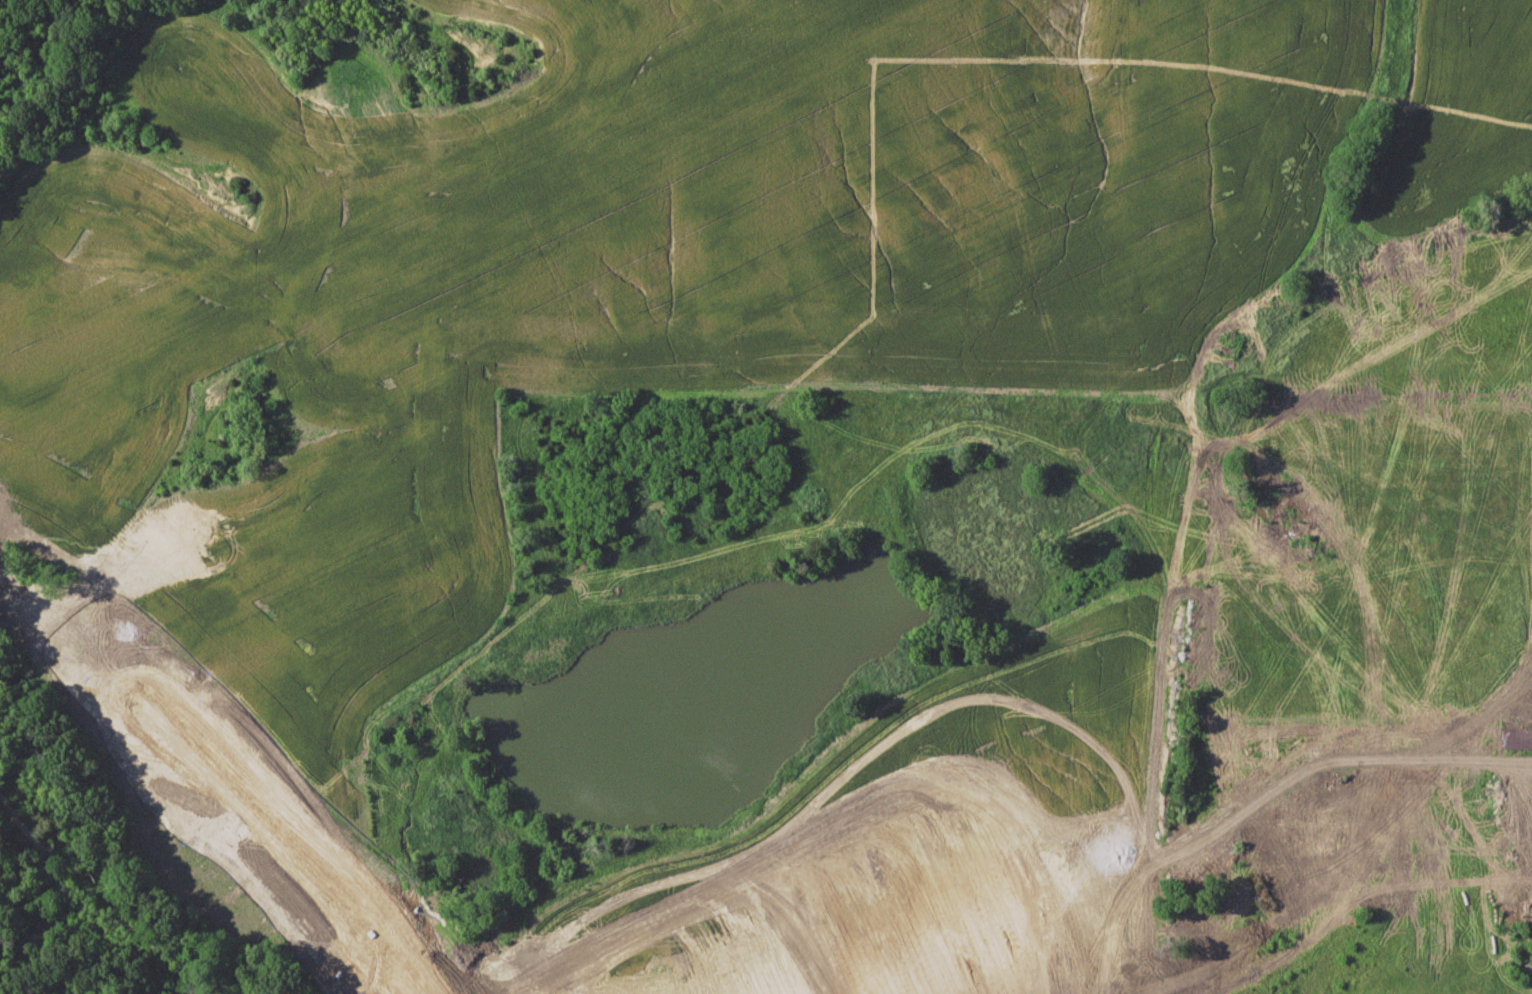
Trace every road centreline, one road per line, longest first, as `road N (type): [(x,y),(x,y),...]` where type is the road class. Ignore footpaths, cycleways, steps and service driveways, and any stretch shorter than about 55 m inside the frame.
road 1 (residential): [(407,993),(325,912),(157,712)]

